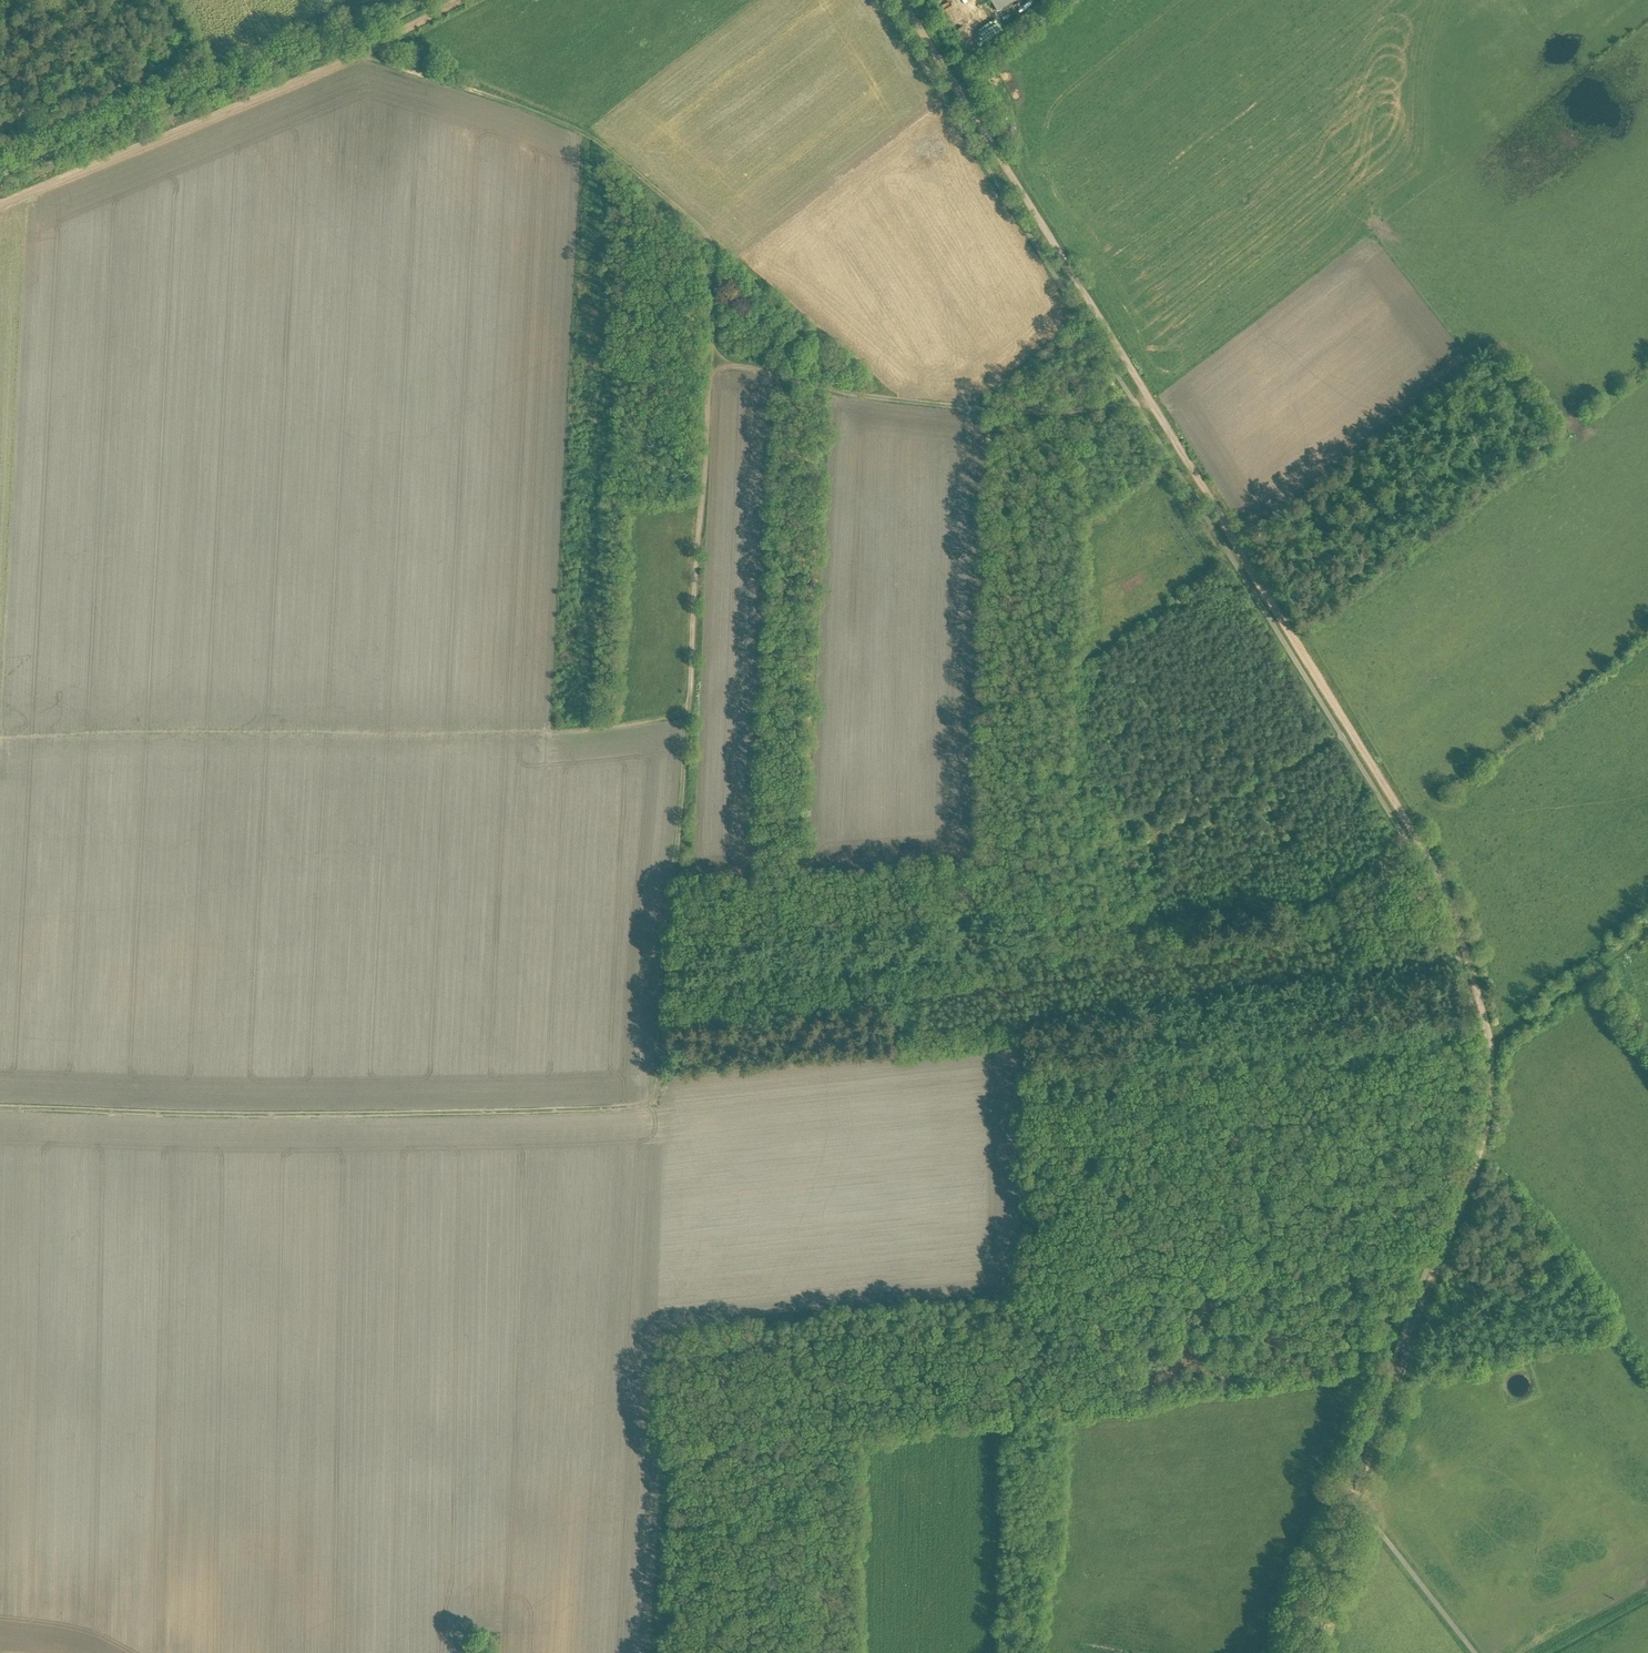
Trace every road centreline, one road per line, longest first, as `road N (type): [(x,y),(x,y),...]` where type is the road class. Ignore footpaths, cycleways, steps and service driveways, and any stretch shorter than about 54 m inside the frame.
road 1 (track): [(1410,829),(903,0)]
road 2 (track): [(370,49),(404,70),(587,135),(710,239),(716,267),(689,713)]
road 3 (track): [(0,1105),(166,1113),(643,1108),(659,1094),(665,980)]
road 4 (track): [(1354,1499),(1478,1148),(1489,1091),(1490,1046),(1470,970),(1452,911),(1410,829)]
road 5 (track): [(0,740),(561,732),(689,713)]
road 6 (track): [(1136,406),(977,408),(833,390),(711,360)]
road 7 (track): [(0,204),(370,49)]
road 8 (track): [(665,980),(689,713)]
road 9 (track): [(710,239),(896,399)]
road 10 (track): [(1299,1652),(1354,1499)]

